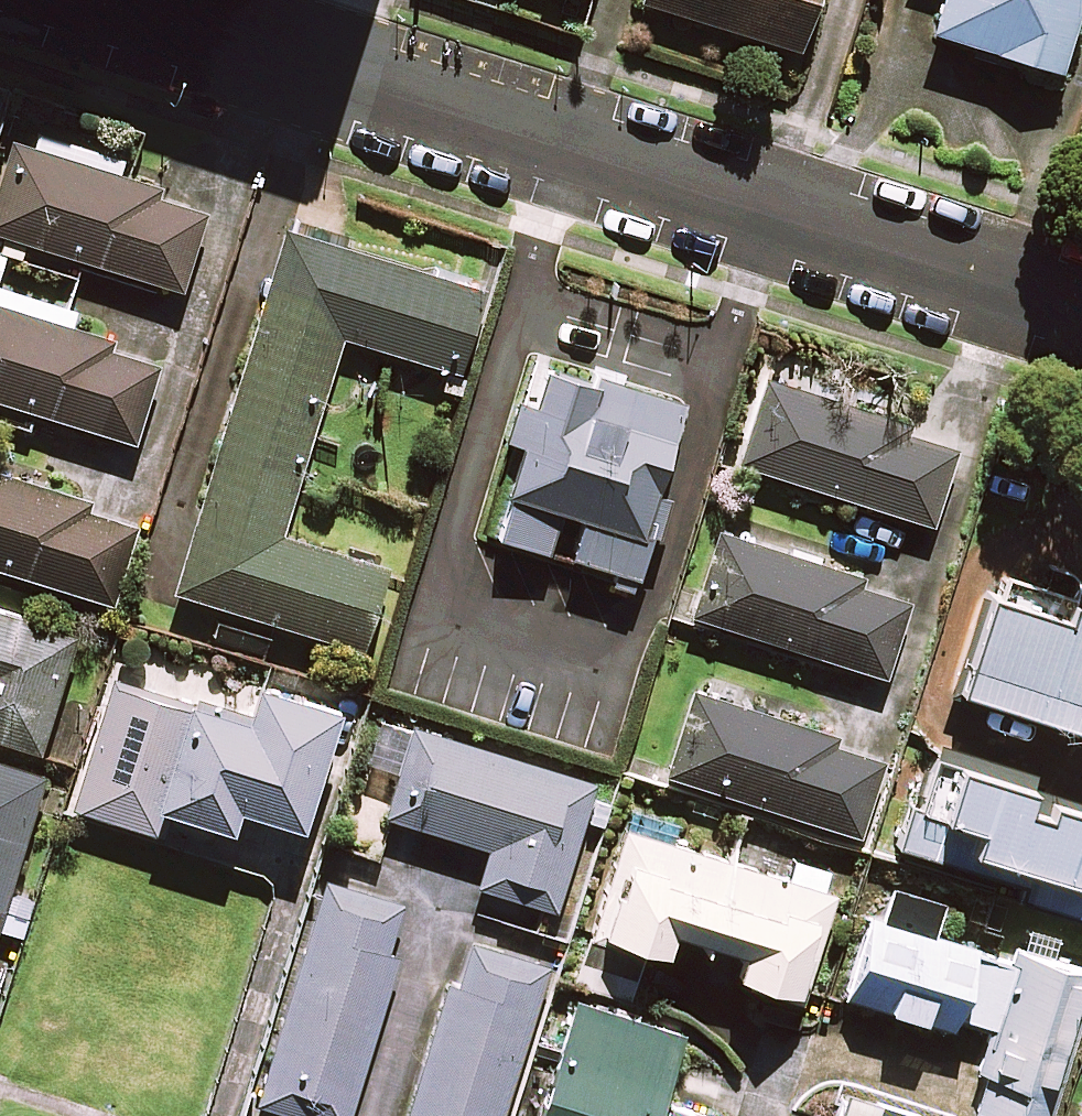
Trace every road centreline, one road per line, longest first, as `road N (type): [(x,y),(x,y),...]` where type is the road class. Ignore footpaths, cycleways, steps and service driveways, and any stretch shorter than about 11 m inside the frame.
road 1 (residential): [(100,0),(1081,310)]

